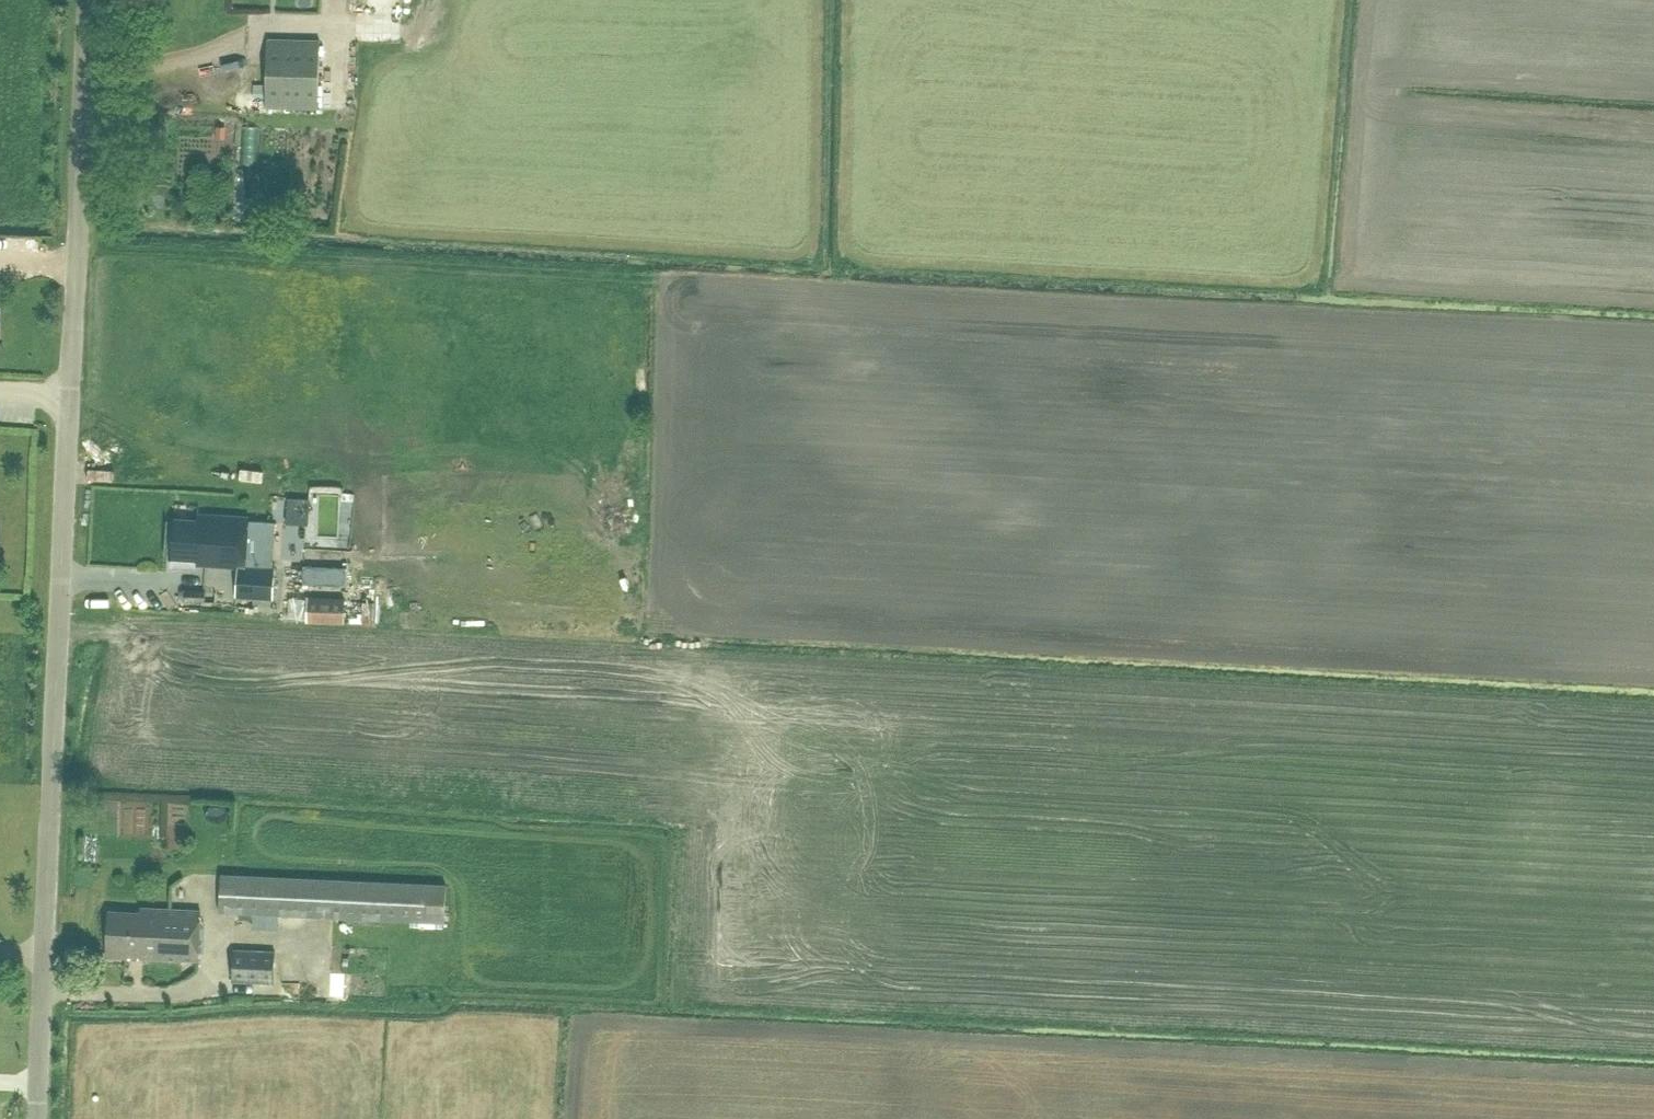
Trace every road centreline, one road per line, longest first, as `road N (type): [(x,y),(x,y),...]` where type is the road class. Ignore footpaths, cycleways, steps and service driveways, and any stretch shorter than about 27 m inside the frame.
road 1 (unclassified): [(42,1118),(93,0)]

